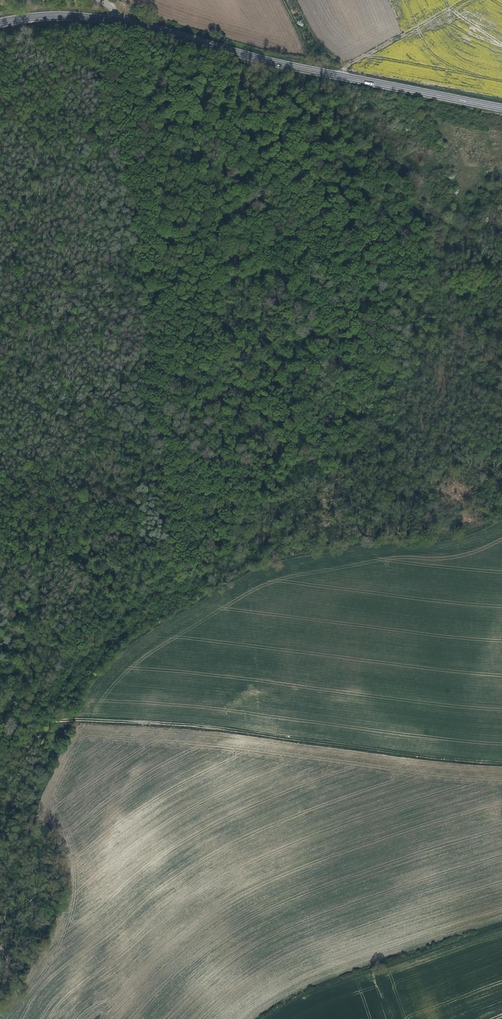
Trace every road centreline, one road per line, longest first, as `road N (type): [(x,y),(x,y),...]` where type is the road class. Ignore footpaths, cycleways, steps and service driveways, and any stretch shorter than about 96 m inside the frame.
road 1 (track): [(501,763),(63,718),(25,816)]
road 2 (primary): [(0,23),(117,20),(278,63),(501,108)]

